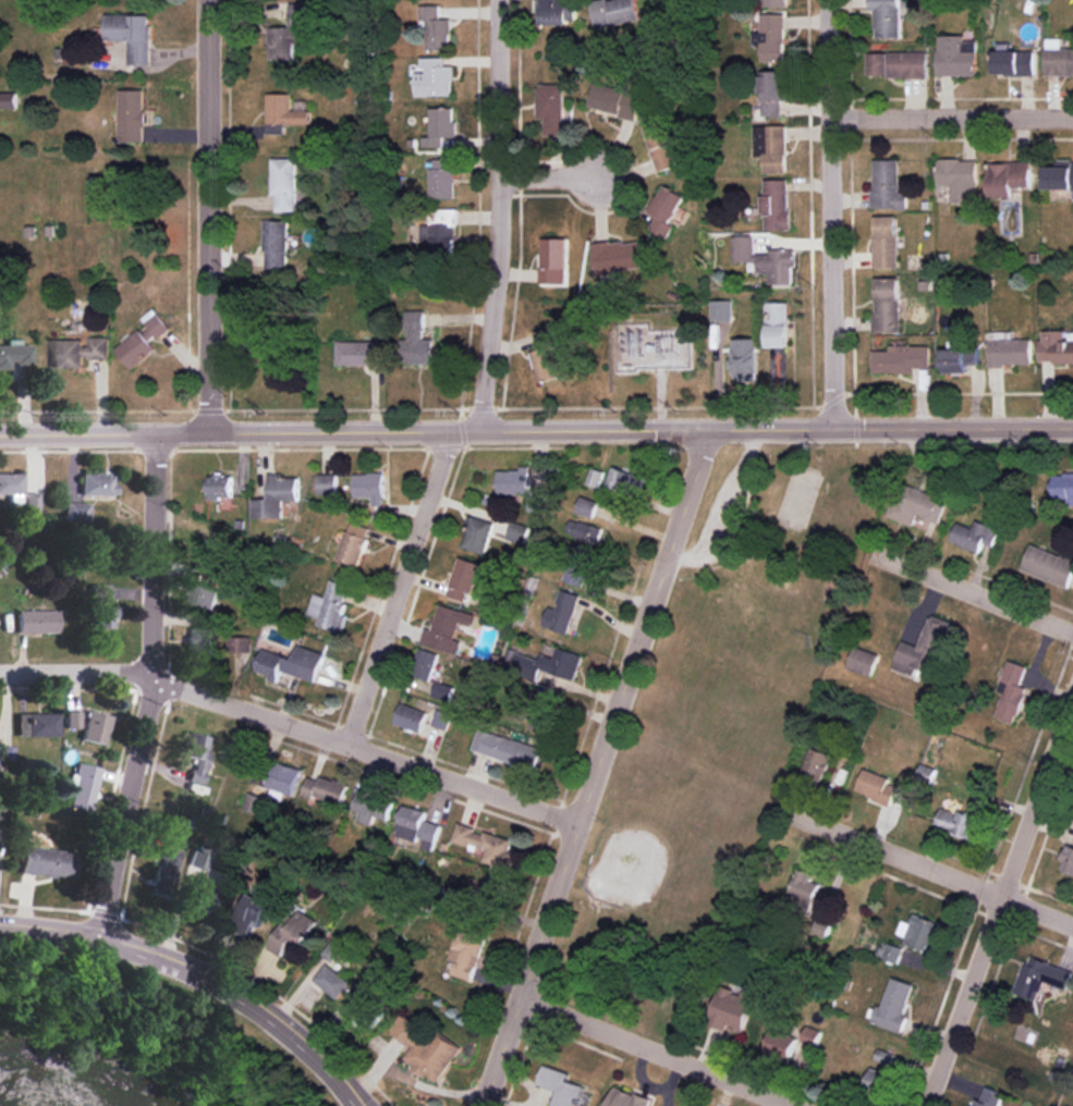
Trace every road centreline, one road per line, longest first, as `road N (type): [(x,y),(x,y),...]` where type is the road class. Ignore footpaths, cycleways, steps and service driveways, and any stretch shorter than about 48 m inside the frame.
road 1 (tertiary): [(0,432),(1072,430)]
road 2 (tertiary): [(481,1105),(711,431)]
road 3 (residential): [(0,676),(156,680),(578,826)]
road 4 (residential): [(97,939),(156,680),(154,432)]
road 5 (residential): [(479,430),(499,255),(499,0)]
road 6 (residential): [(207,431),(206,0)]
road 7 (residential): [(924,1105),(1072,701)]
road 8 (residential): [(834,429),(832,0)]
road 9 (tertiary): [(0,929),(97,939),(232,991),(322,1058),(365,1105)]
road 10 (residential): [(344,746),(450,430)]
road 11 (residential): [(789,810),(1072,924)]
road 12 (residential): [(520,1001),(787,1105)]
road 13 (residential): [(834,120),(1072,118)]
road 14 (residential): [(877,554),(1072,633)]

